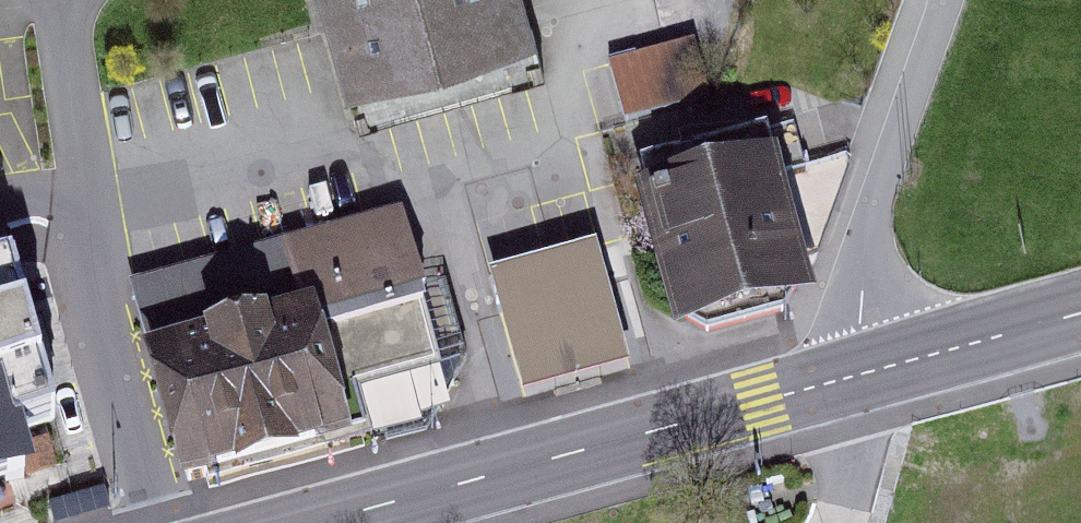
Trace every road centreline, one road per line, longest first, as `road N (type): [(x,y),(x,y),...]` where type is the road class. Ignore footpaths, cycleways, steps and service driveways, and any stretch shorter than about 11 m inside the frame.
road 1 (secondary): [(345,522),(863,382)]
road 2 (residential): [(160,522),(85,208),(77,0)]
road 3 (residential): [(863,382),(845,290),(944,0)]
road 4 (secondary): [(863,382),(1080,319)]

